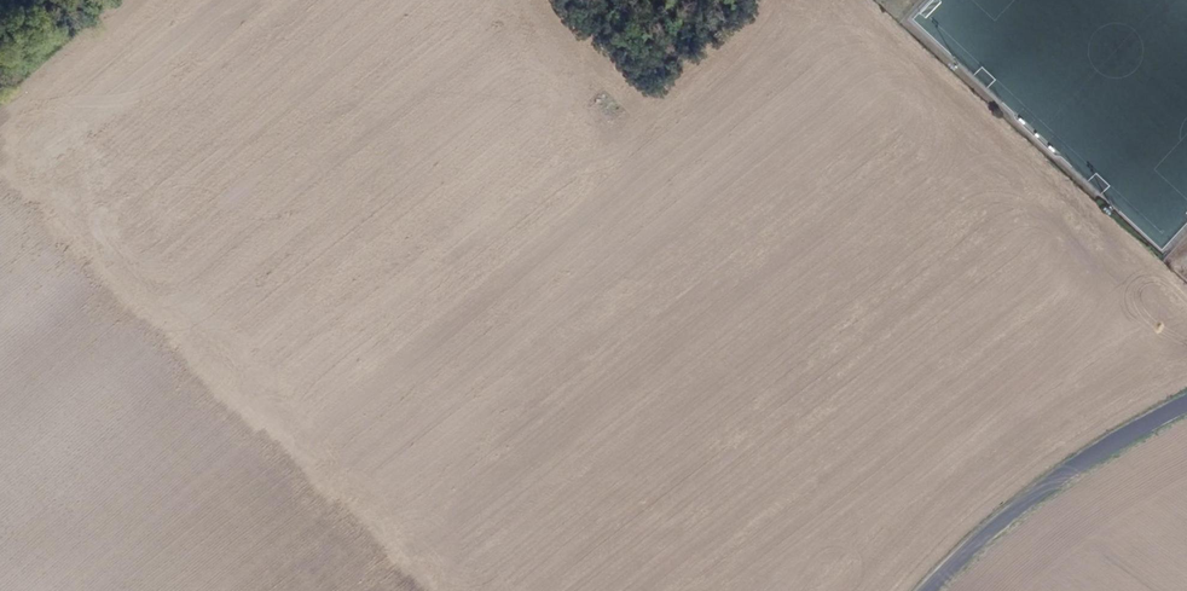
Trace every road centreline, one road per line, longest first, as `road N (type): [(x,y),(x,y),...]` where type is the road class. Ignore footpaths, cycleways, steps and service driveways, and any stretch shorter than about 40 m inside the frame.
road 1 (unclassified): [(927,590),(1044,488),(1186,403)]

